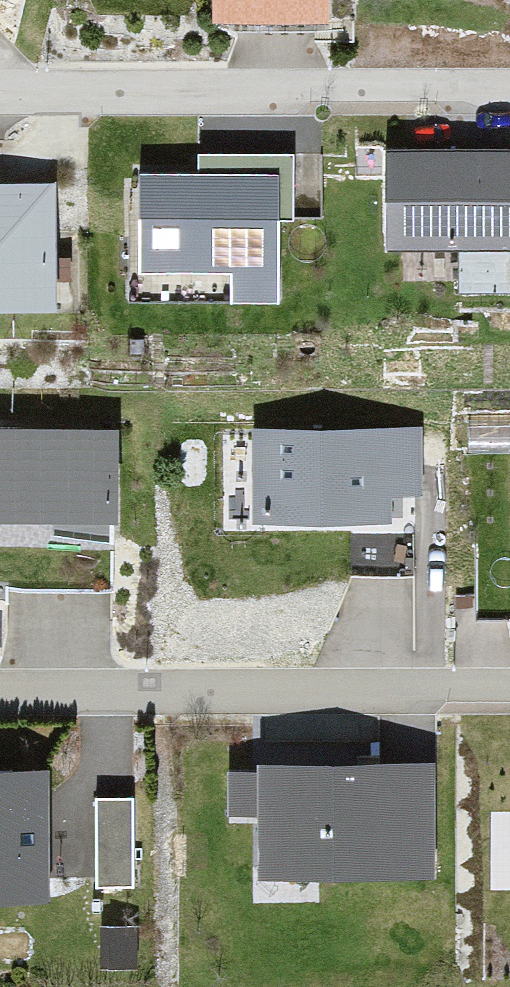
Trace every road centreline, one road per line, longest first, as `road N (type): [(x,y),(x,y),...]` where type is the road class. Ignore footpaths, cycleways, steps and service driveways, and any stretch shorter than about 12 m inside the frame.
road 1 (residential): [(509,86),(0,81)]
road 2 (residential): [(509,682),(0,682)]

